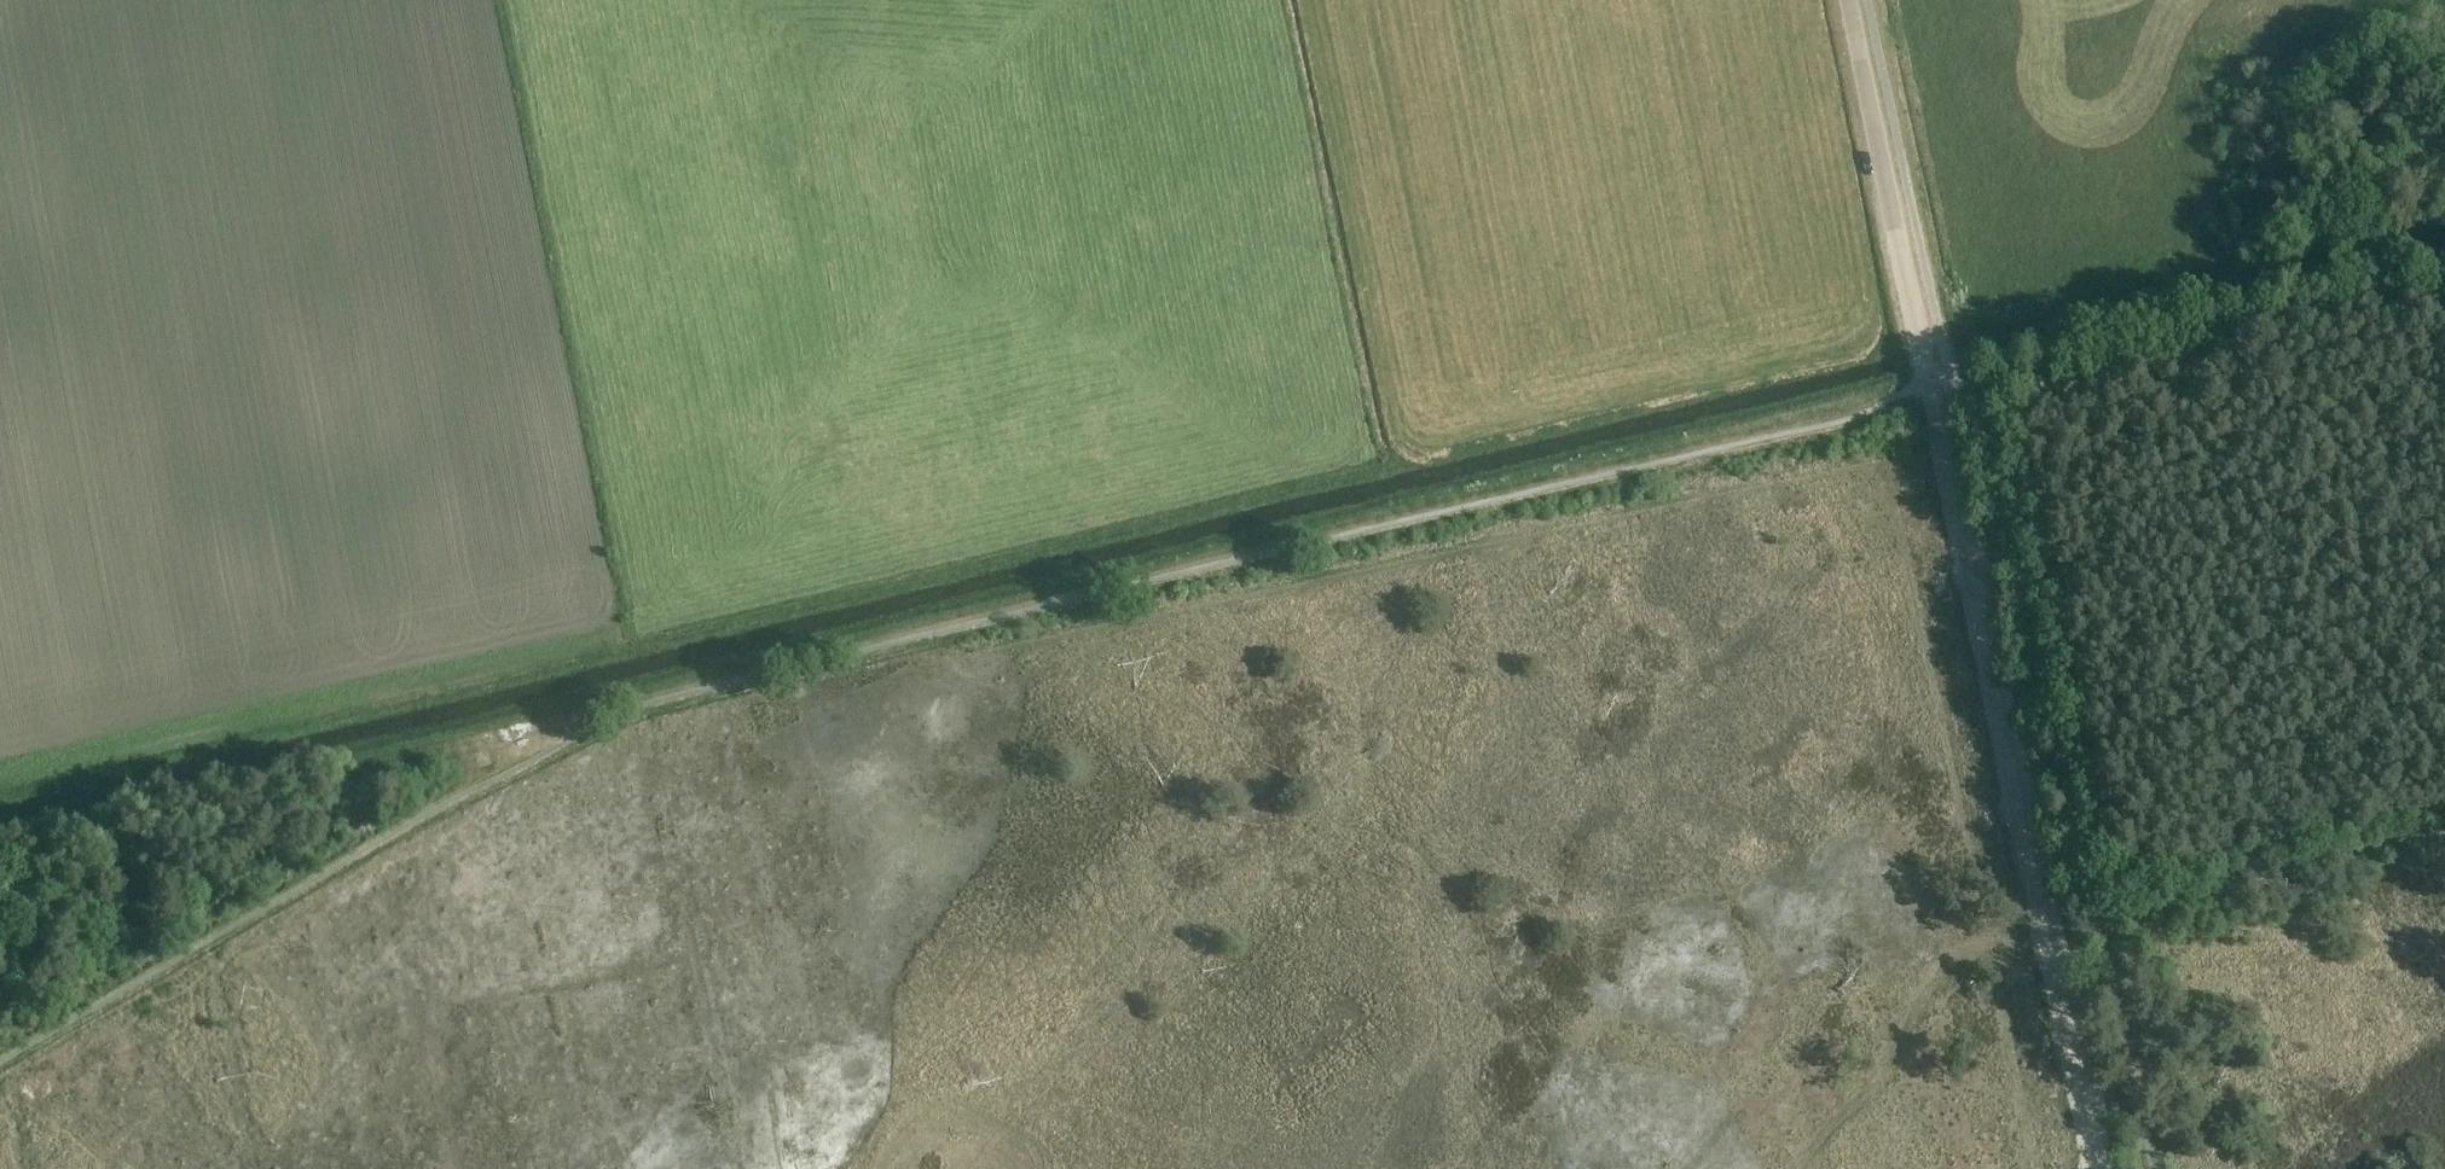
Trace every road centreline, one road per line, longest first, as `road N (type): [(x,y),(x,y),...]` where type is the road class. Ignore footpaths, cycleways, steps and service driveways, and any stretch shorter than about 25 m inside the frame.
road 1 (track): [(2103,1168),(1938,421)]
road 2 (track): [(1962,396),(2130,372),(2444,298)]
road 3 (unclassified): [(1938,421),(1850,0)]

